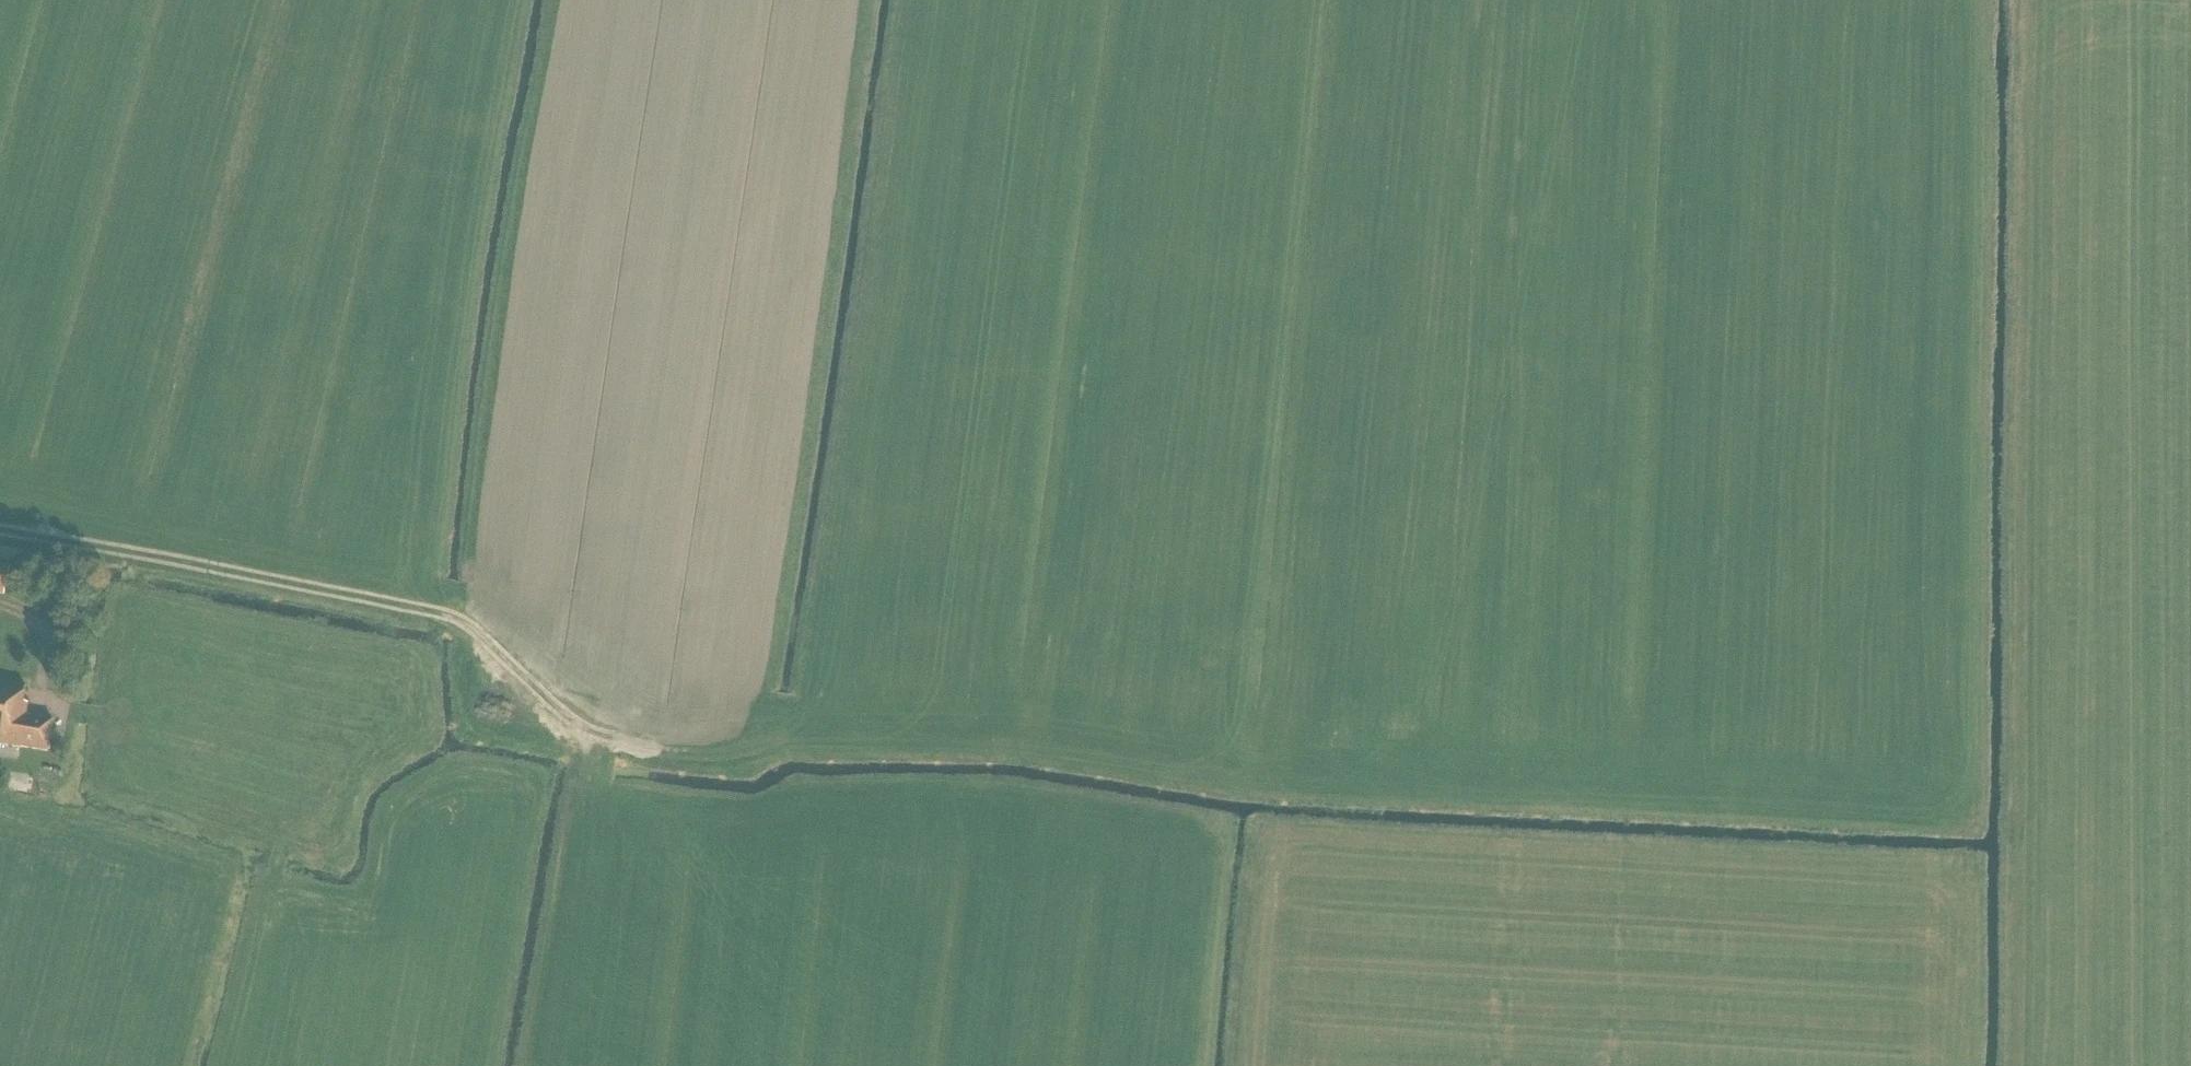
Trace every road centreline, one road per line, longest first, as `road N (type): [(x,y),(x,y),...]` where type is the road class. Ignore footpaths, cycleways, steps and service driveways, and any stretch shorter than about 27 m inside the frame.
road 1 (track): [(0,534),(461,622)]

